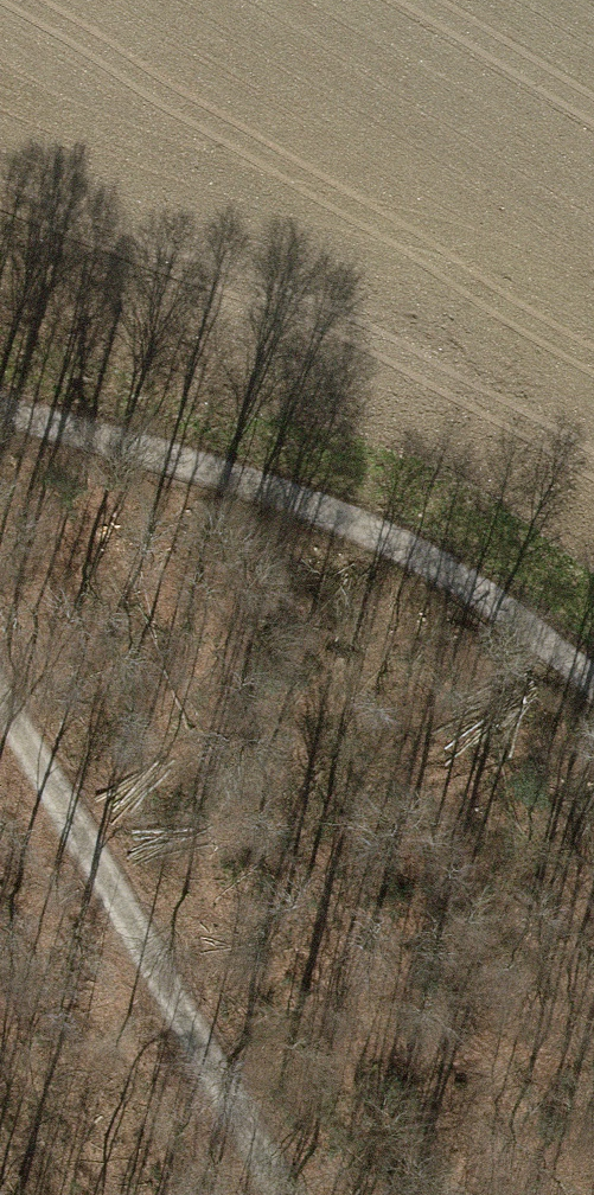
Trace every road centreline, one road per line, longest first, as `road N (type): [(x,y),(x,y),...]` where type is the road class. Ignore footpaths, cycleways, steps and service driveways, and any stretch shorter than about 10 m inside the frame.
road 1 (track): [(6,415),(120,834),(306,1194)]
road 2 (track): [(593,679),(391,552),(6,415)]

